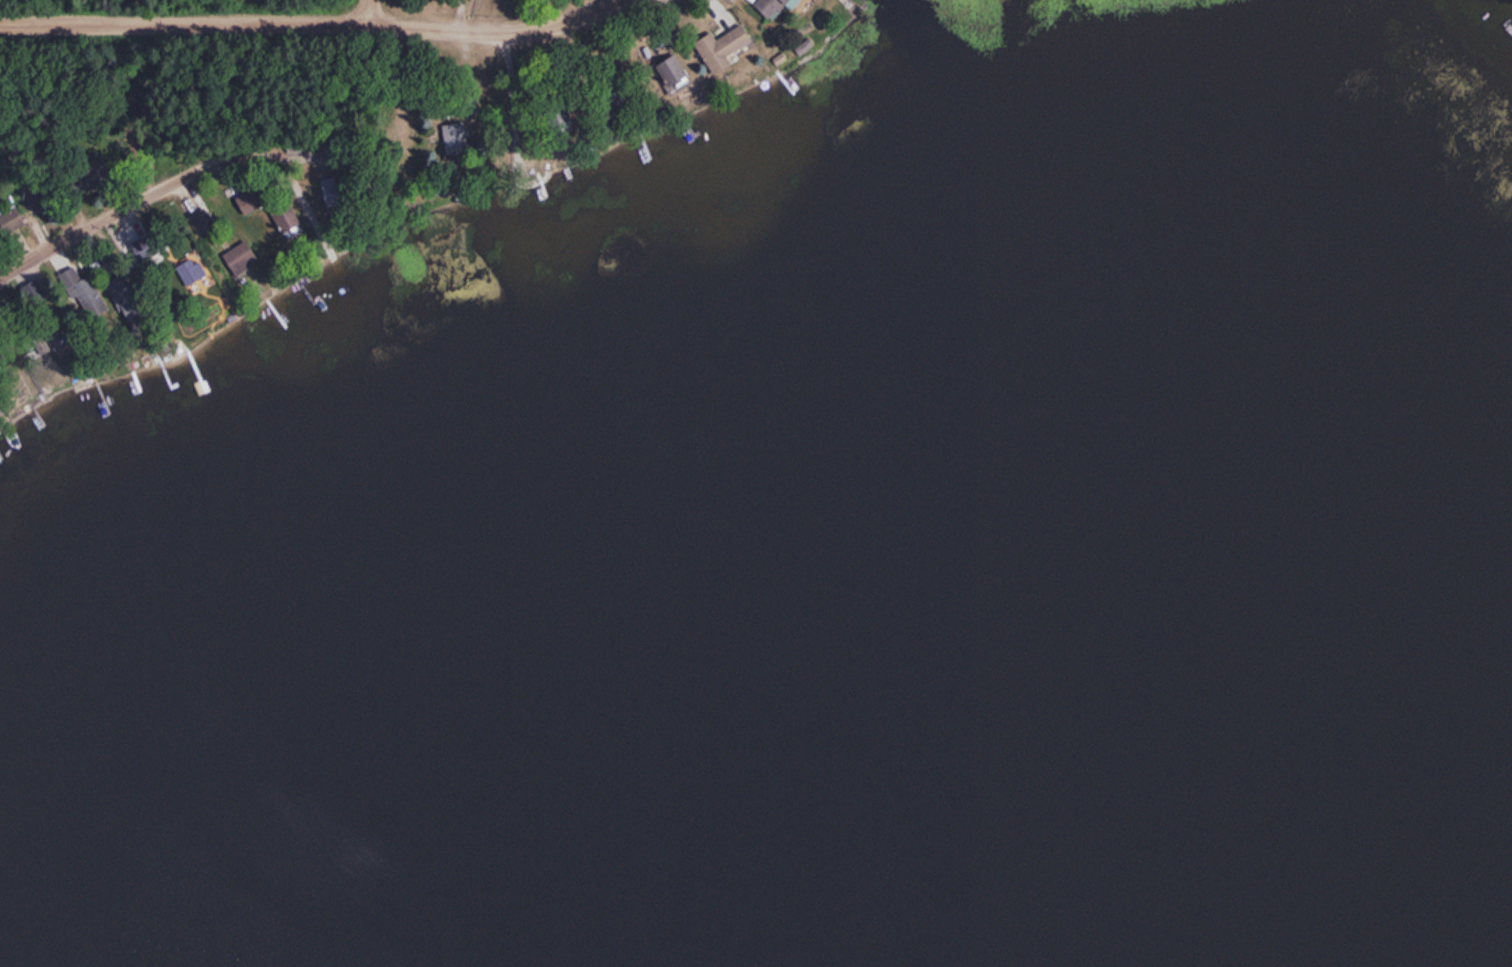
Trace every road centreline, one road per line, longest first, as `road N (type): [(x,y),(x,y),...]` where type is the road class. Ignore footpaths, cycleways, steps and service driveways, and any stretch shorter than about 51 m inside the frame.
road 1 (residential): [(0,25),(372,23),(502,34),(558,26),(618,0)]
road 2 (residential): [(275,156),(242,144),(0,277)]

